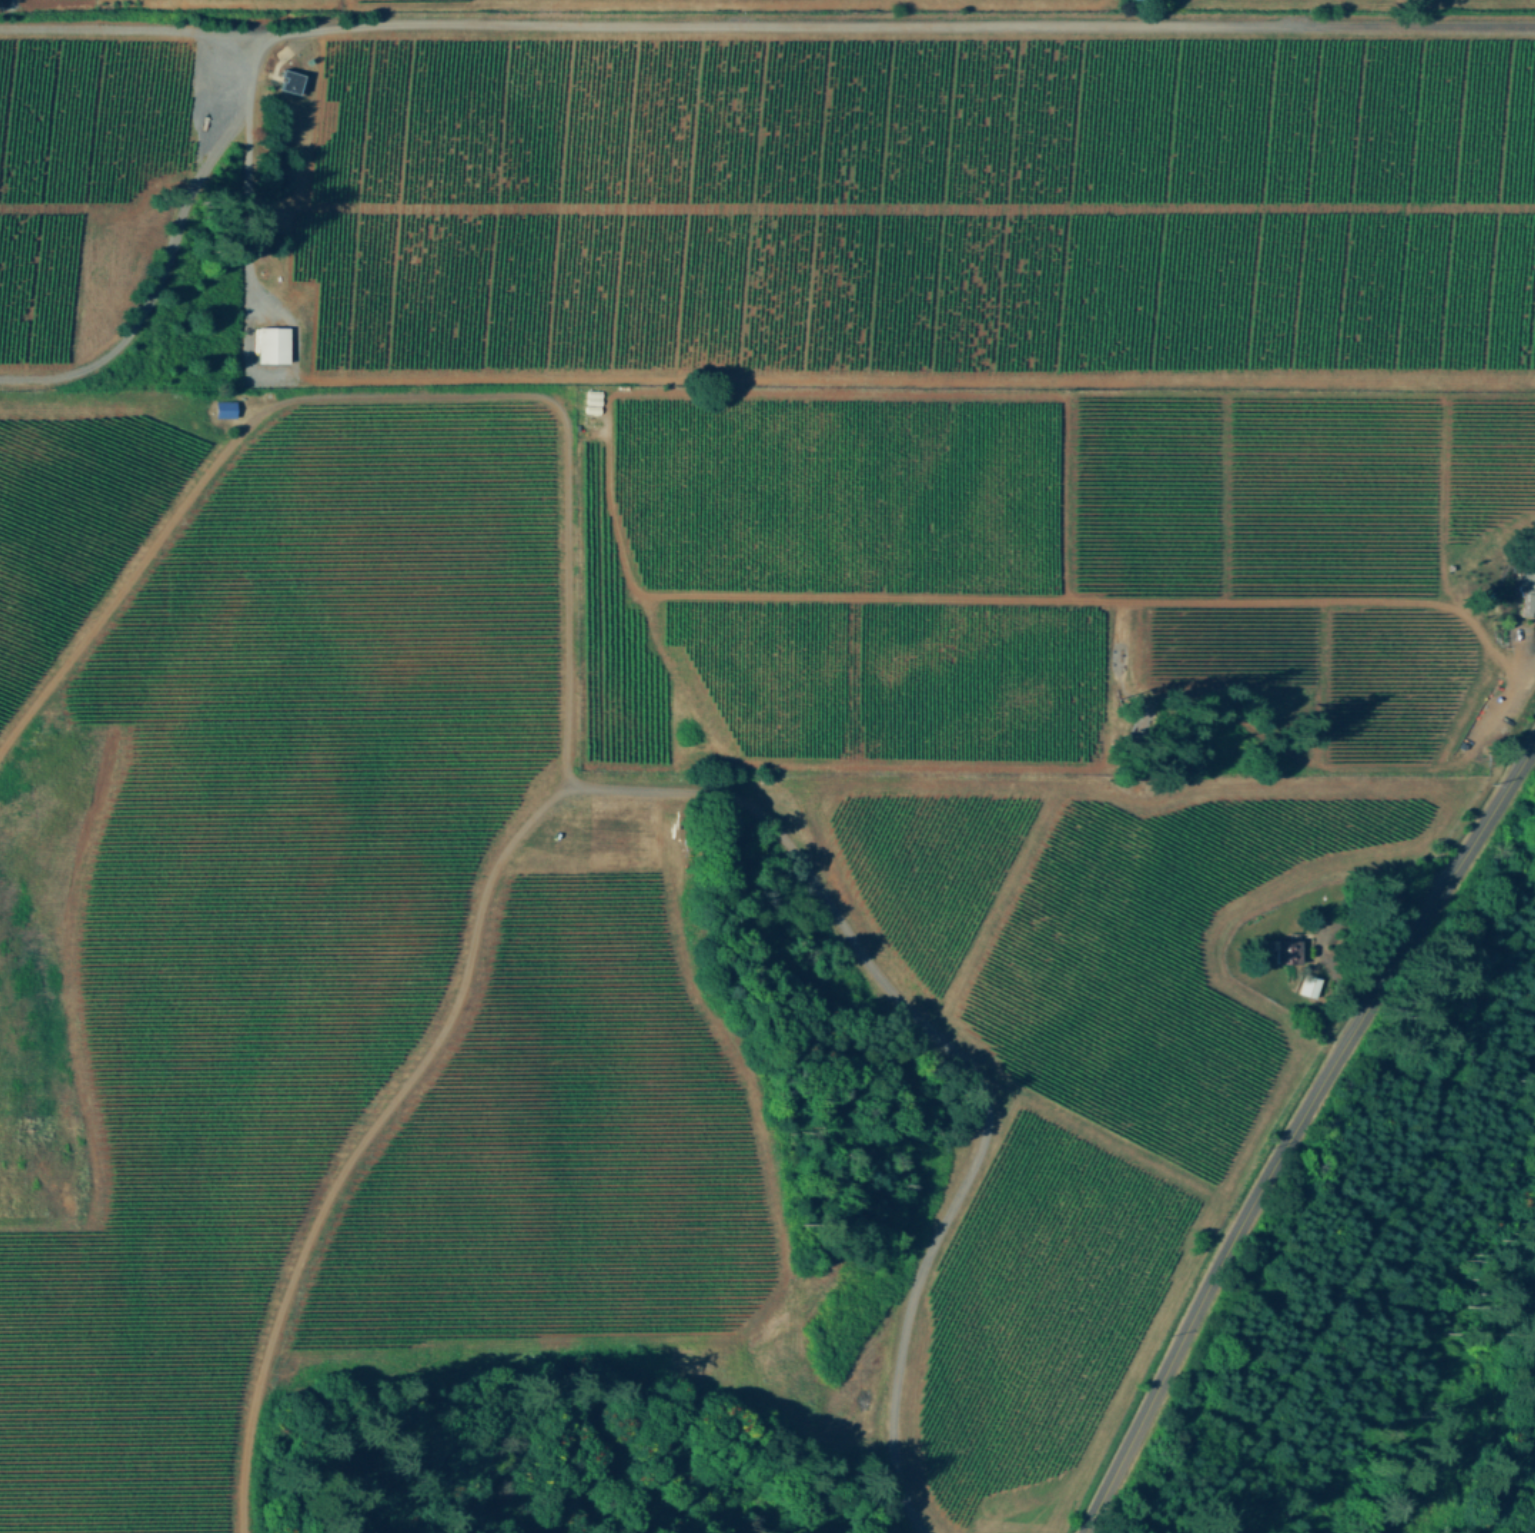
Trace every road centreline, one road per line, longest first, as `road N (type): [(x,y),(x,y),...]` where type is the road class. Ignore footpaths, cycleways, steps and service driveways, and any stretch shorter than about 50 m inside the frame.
road 1 (residential): [(1534,737),(1241,1222),(1086,1532)]

